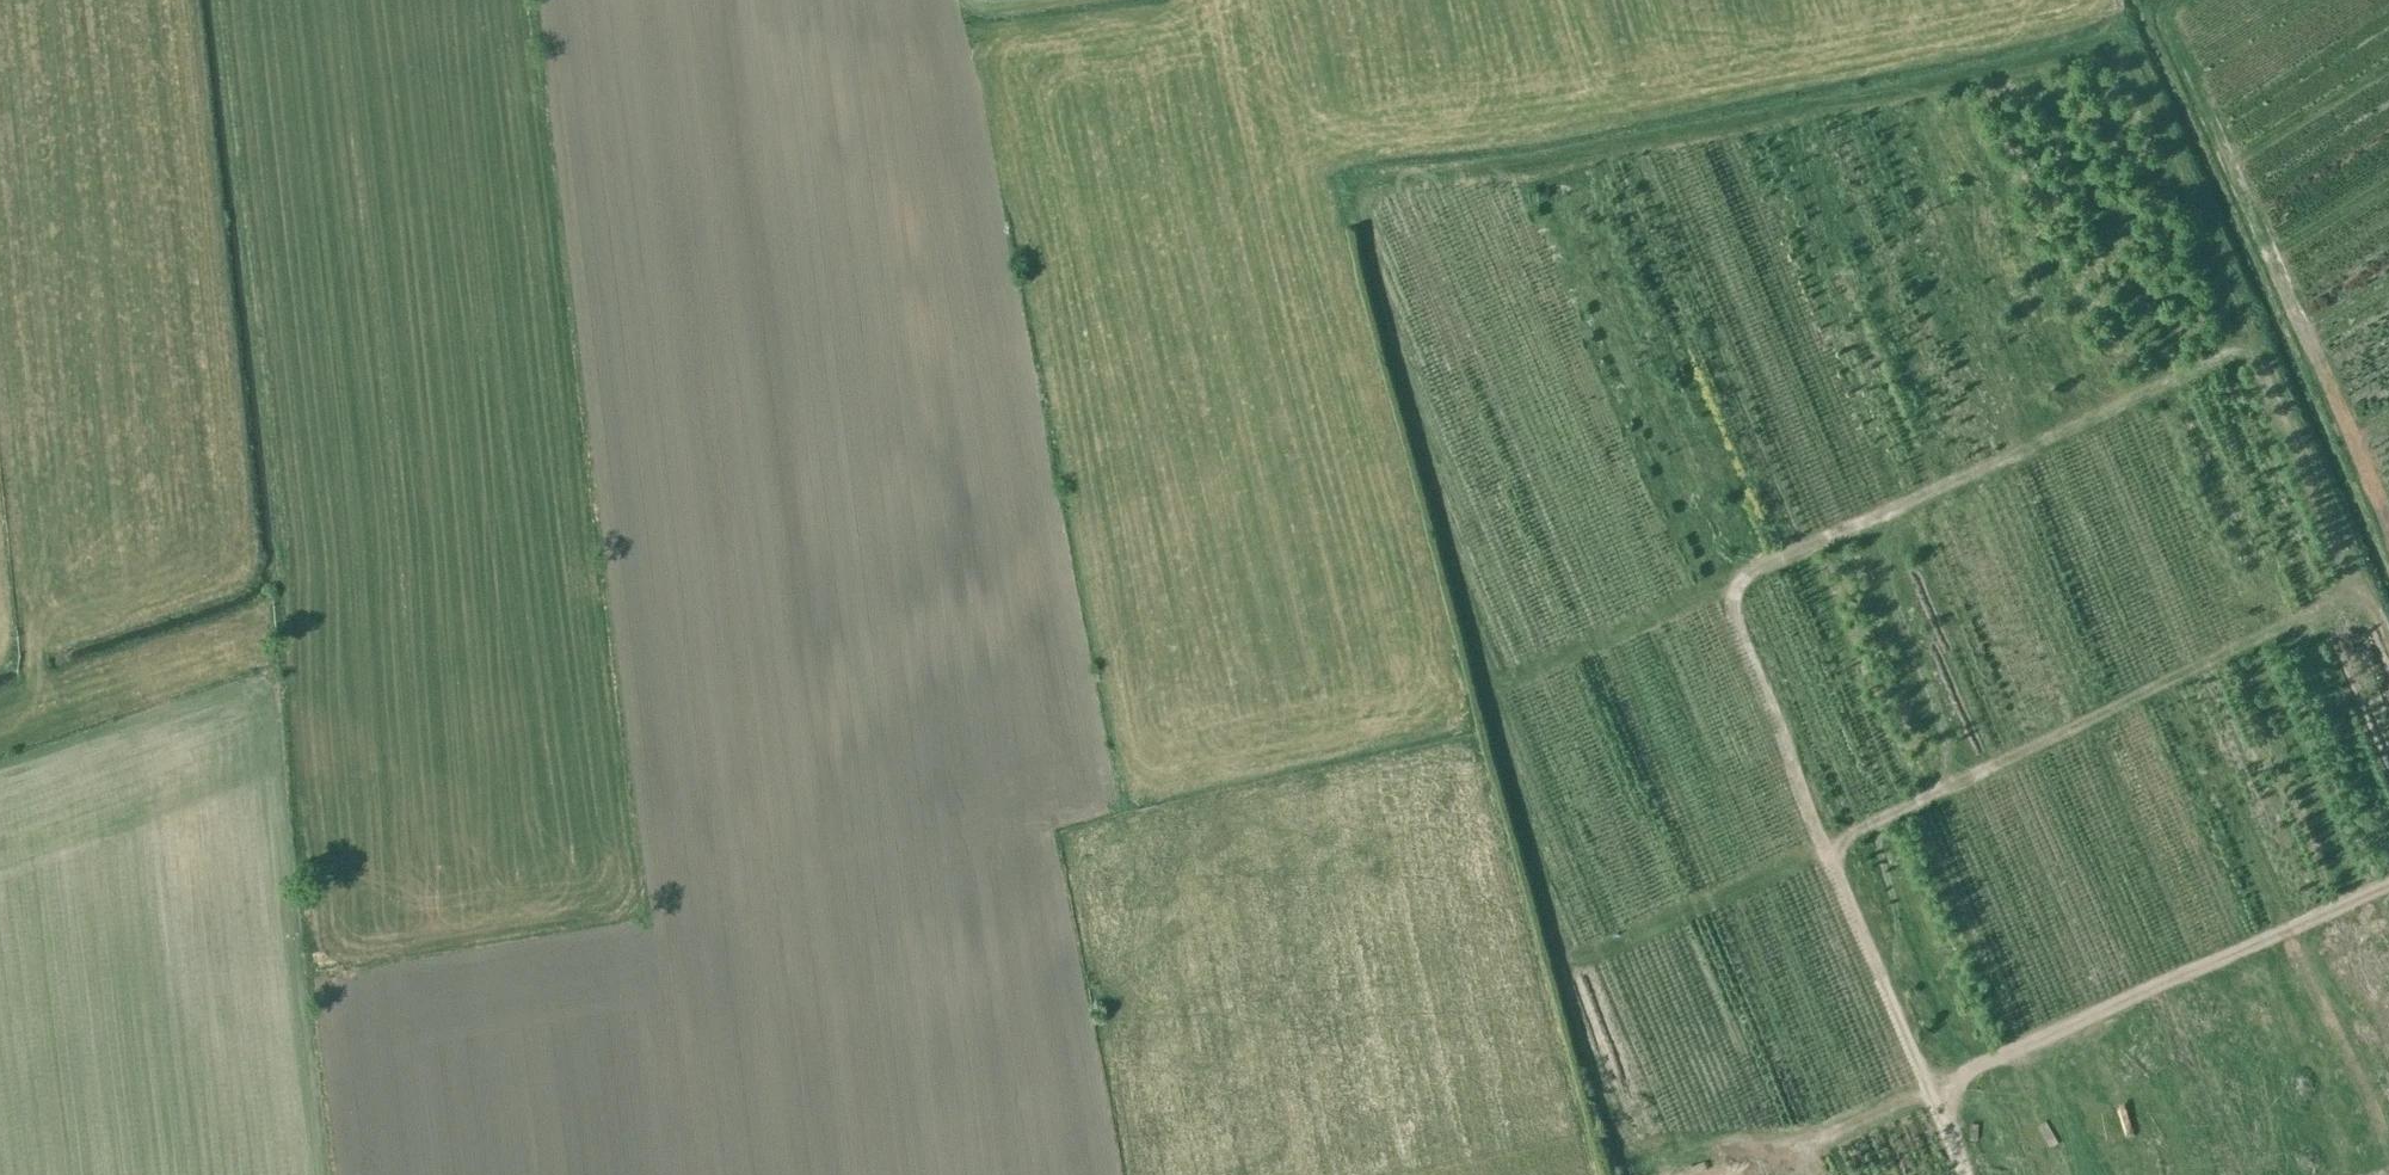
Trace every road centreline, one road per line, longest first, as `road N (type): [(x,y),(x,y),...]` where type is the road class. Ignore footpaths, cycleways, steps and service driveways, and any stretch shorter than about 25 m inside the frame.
road 1 (track): [(1965,1174),(1733,614),(1731,590),(1766,562),(1905,501)]

